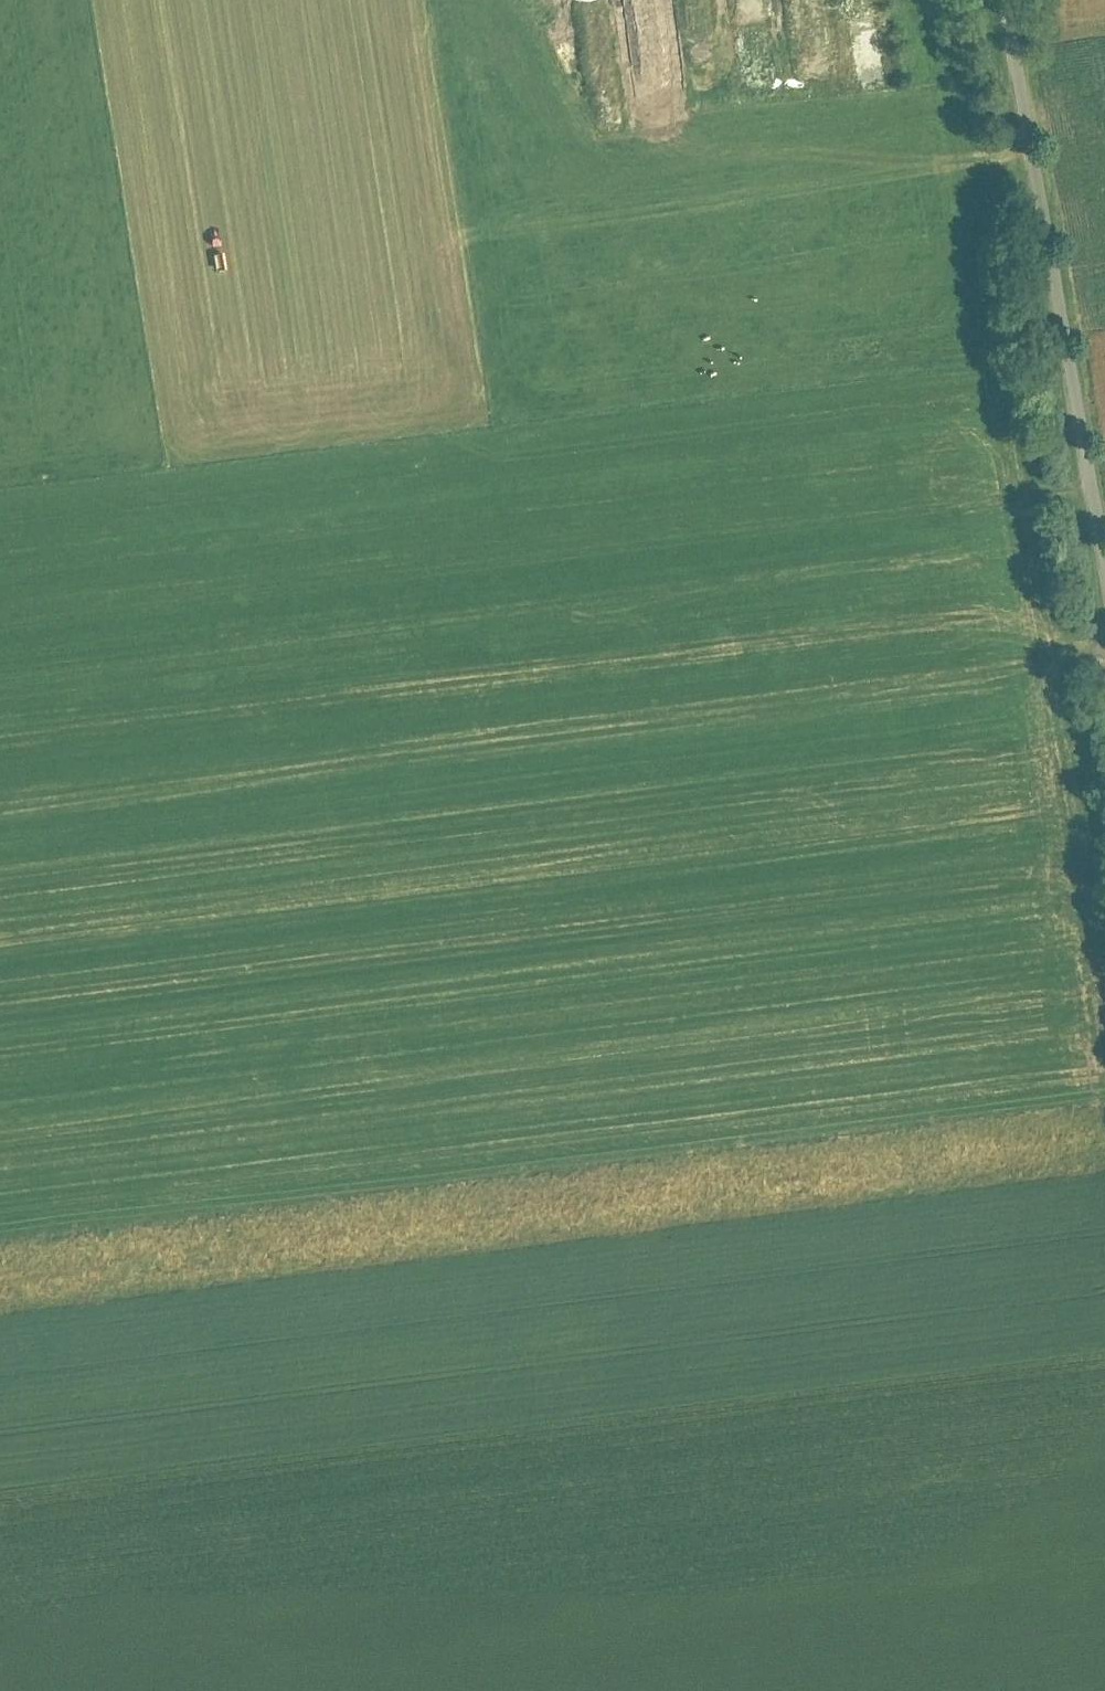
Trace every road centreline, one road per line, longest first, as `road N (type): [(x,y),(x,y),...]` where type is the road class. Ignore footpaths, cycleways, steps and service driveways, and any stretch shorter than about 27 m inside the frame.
road 1 (residential): [(1003,0),(1104,565)]

